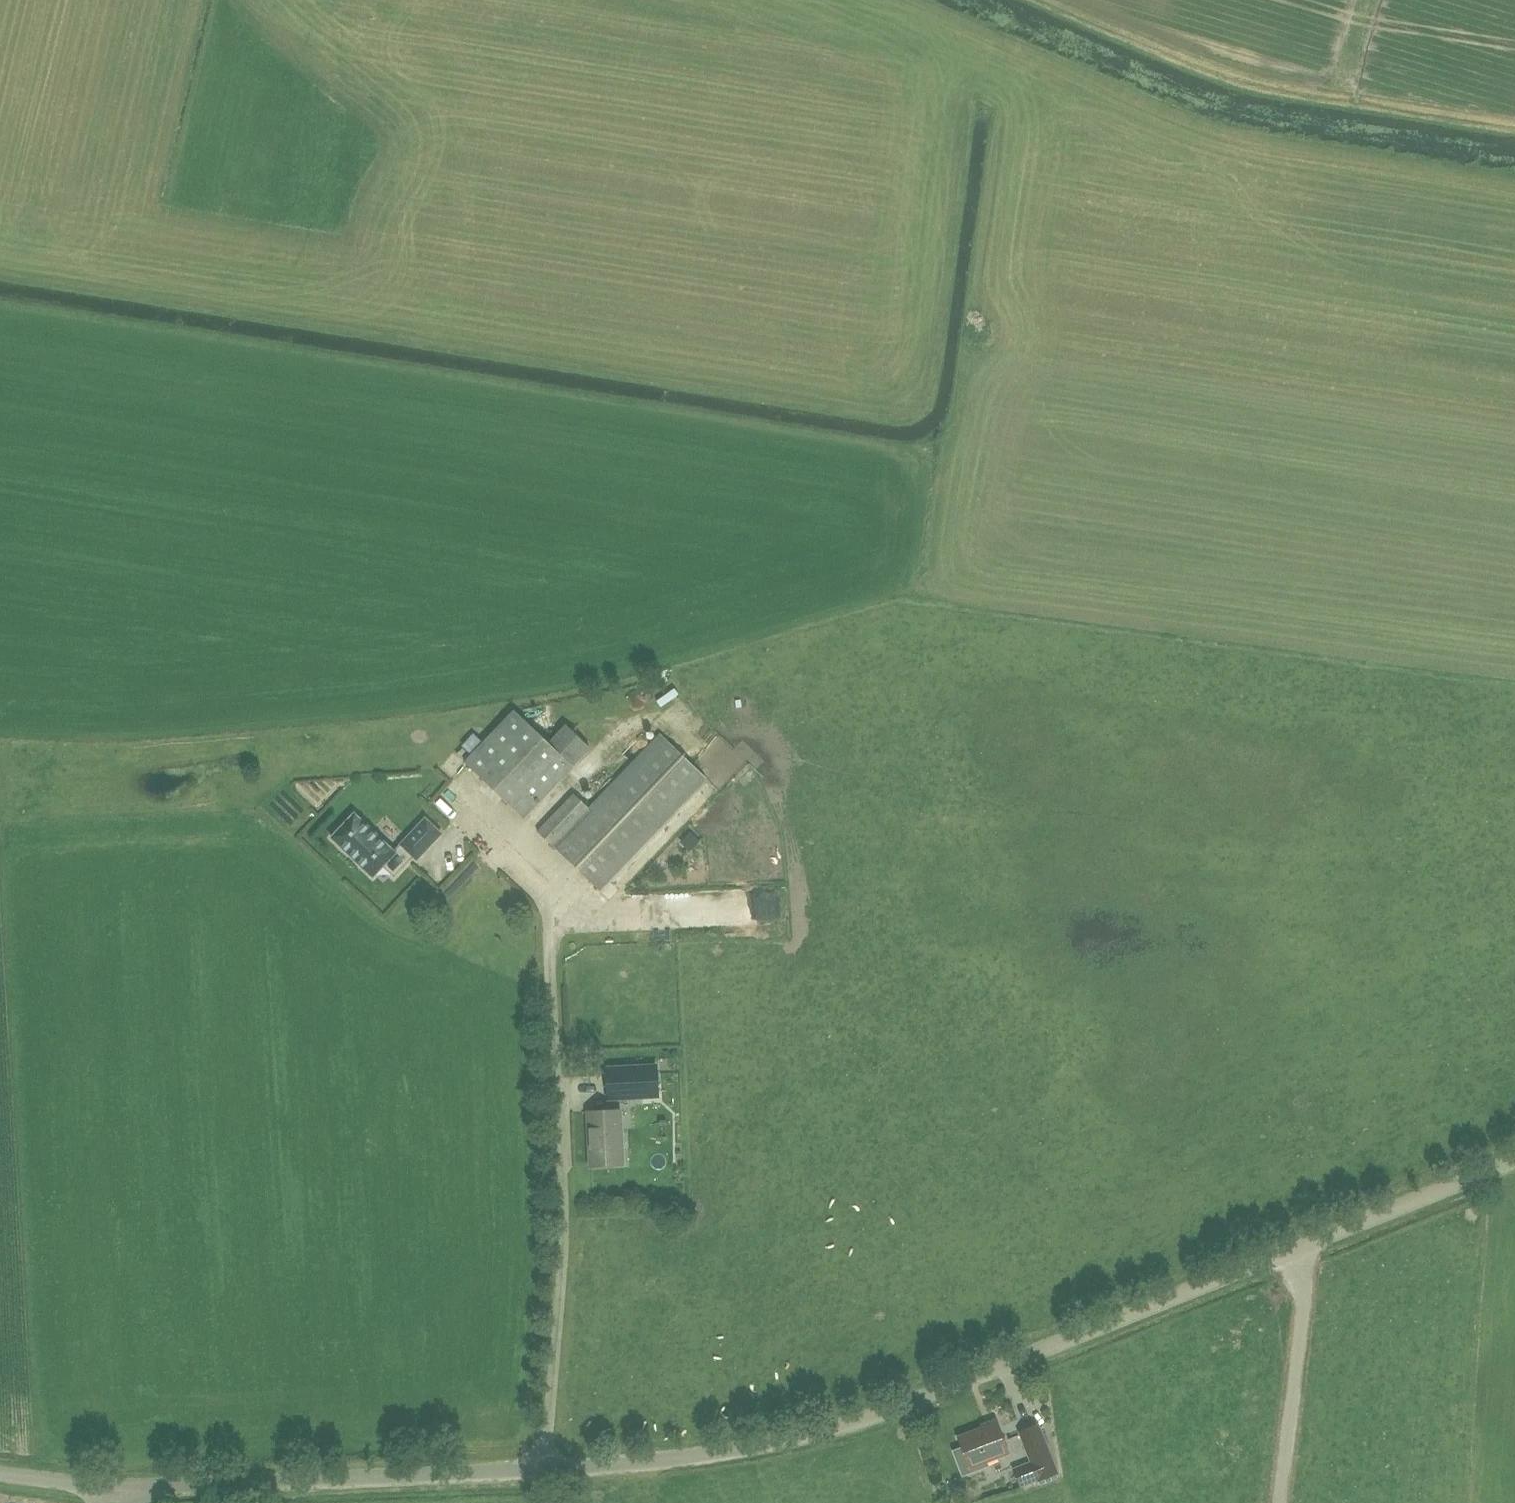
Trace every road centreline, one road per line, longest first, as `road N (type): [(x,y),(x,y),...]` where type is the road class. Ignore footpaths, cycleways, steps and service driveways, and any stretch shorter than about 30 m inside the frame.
road 1 (unclassified): [(113,1491),(551,1473),(792,1440),(1006,1366),(1514,1163)]

